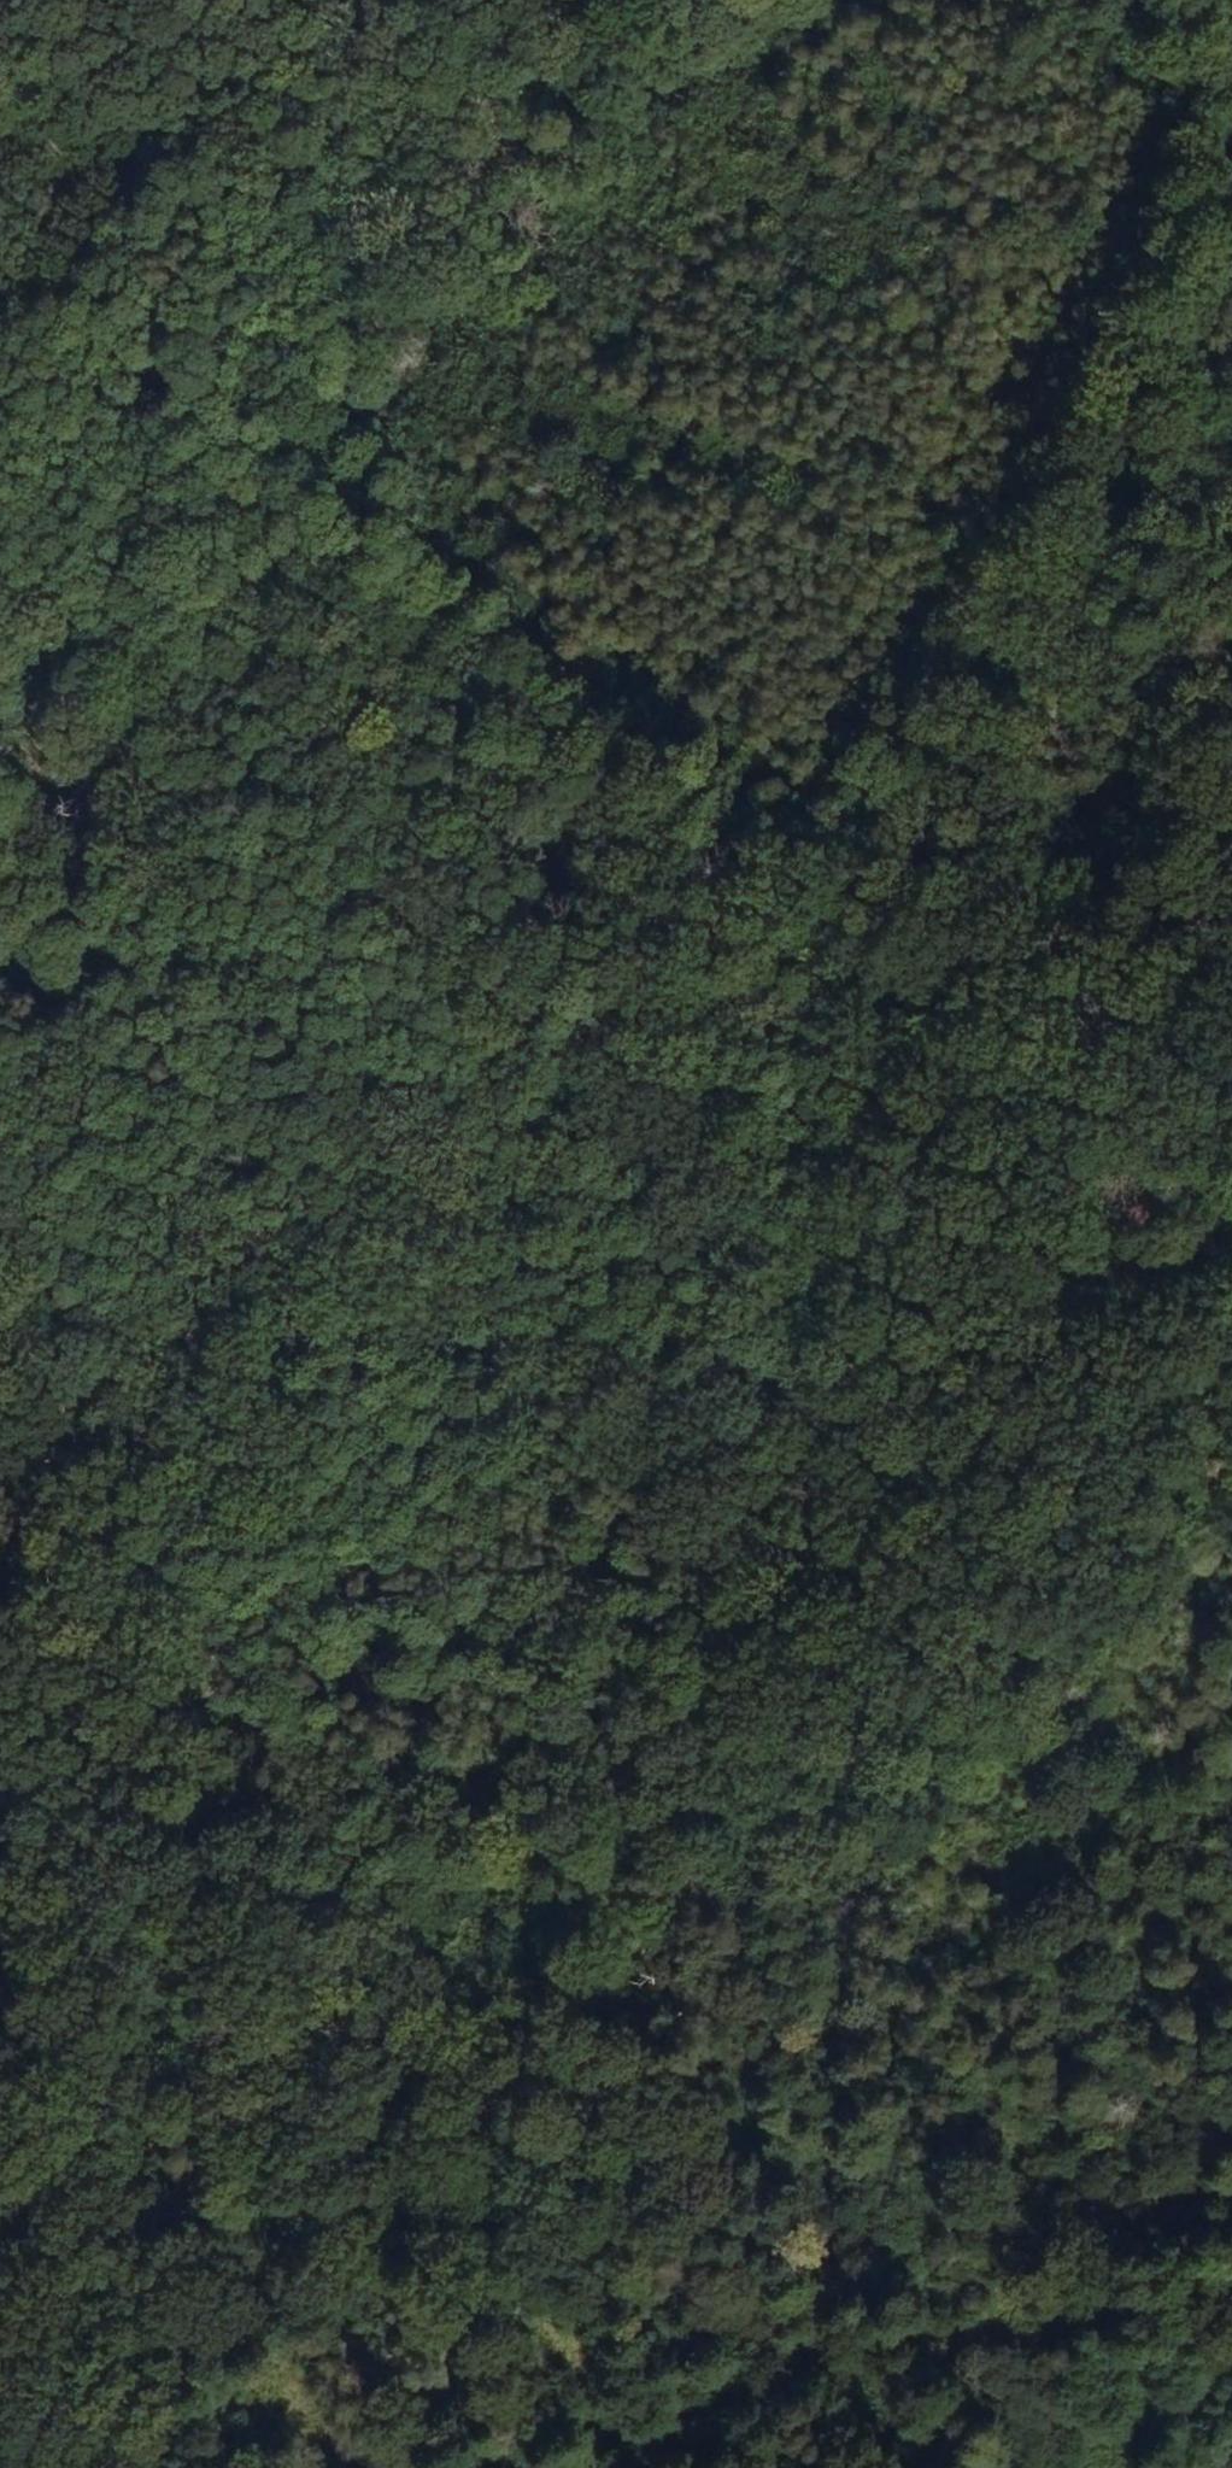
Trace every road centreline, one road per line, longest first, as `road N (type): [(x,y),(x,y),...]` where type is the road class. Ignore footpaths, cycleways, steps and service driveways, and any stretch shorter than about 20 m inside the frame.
road 1 (track): [(868,2467),(846,2411),(858,1489),(1023,540),(1231,7)]

